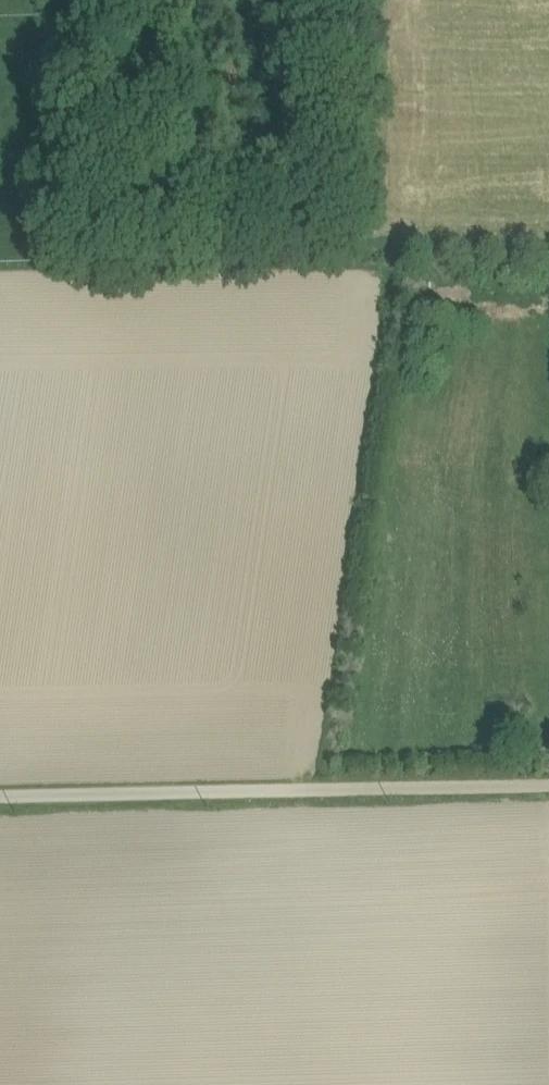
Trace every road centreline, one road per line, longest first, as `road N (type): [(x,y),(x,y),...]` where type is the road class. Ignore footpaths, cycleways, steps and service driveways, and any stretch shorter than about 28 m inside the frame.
road 1 (track): [(548,776),(0,795)]

